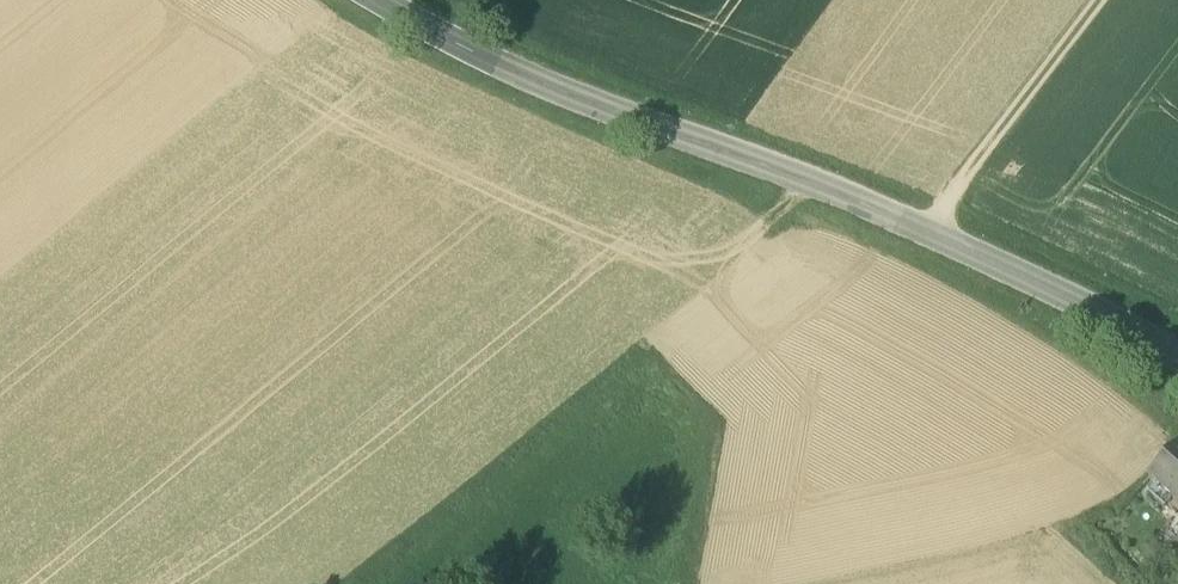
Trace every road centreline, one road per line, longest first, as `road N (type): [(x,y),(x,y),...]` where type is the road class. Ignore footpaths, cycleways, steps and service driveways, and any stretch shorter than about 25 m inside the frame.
road 1 (tertiary): [(375,0),(538,87),(932,230),(1177,351)]

